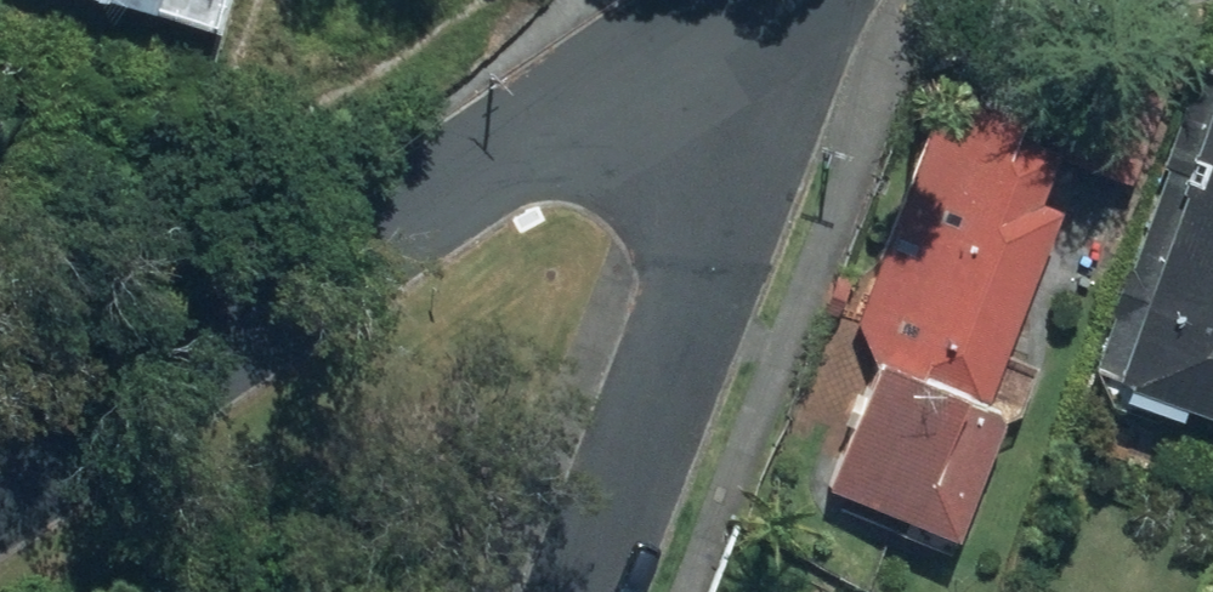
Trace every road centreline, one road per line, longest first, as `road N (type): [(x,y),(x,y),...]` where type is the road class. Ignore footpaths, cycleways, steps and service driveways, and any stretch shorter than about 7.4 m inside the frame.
road 1 (residential): [(0,418),(137,349),(744,0)]
road 2 (residential): [(788,0),(558,591)]

